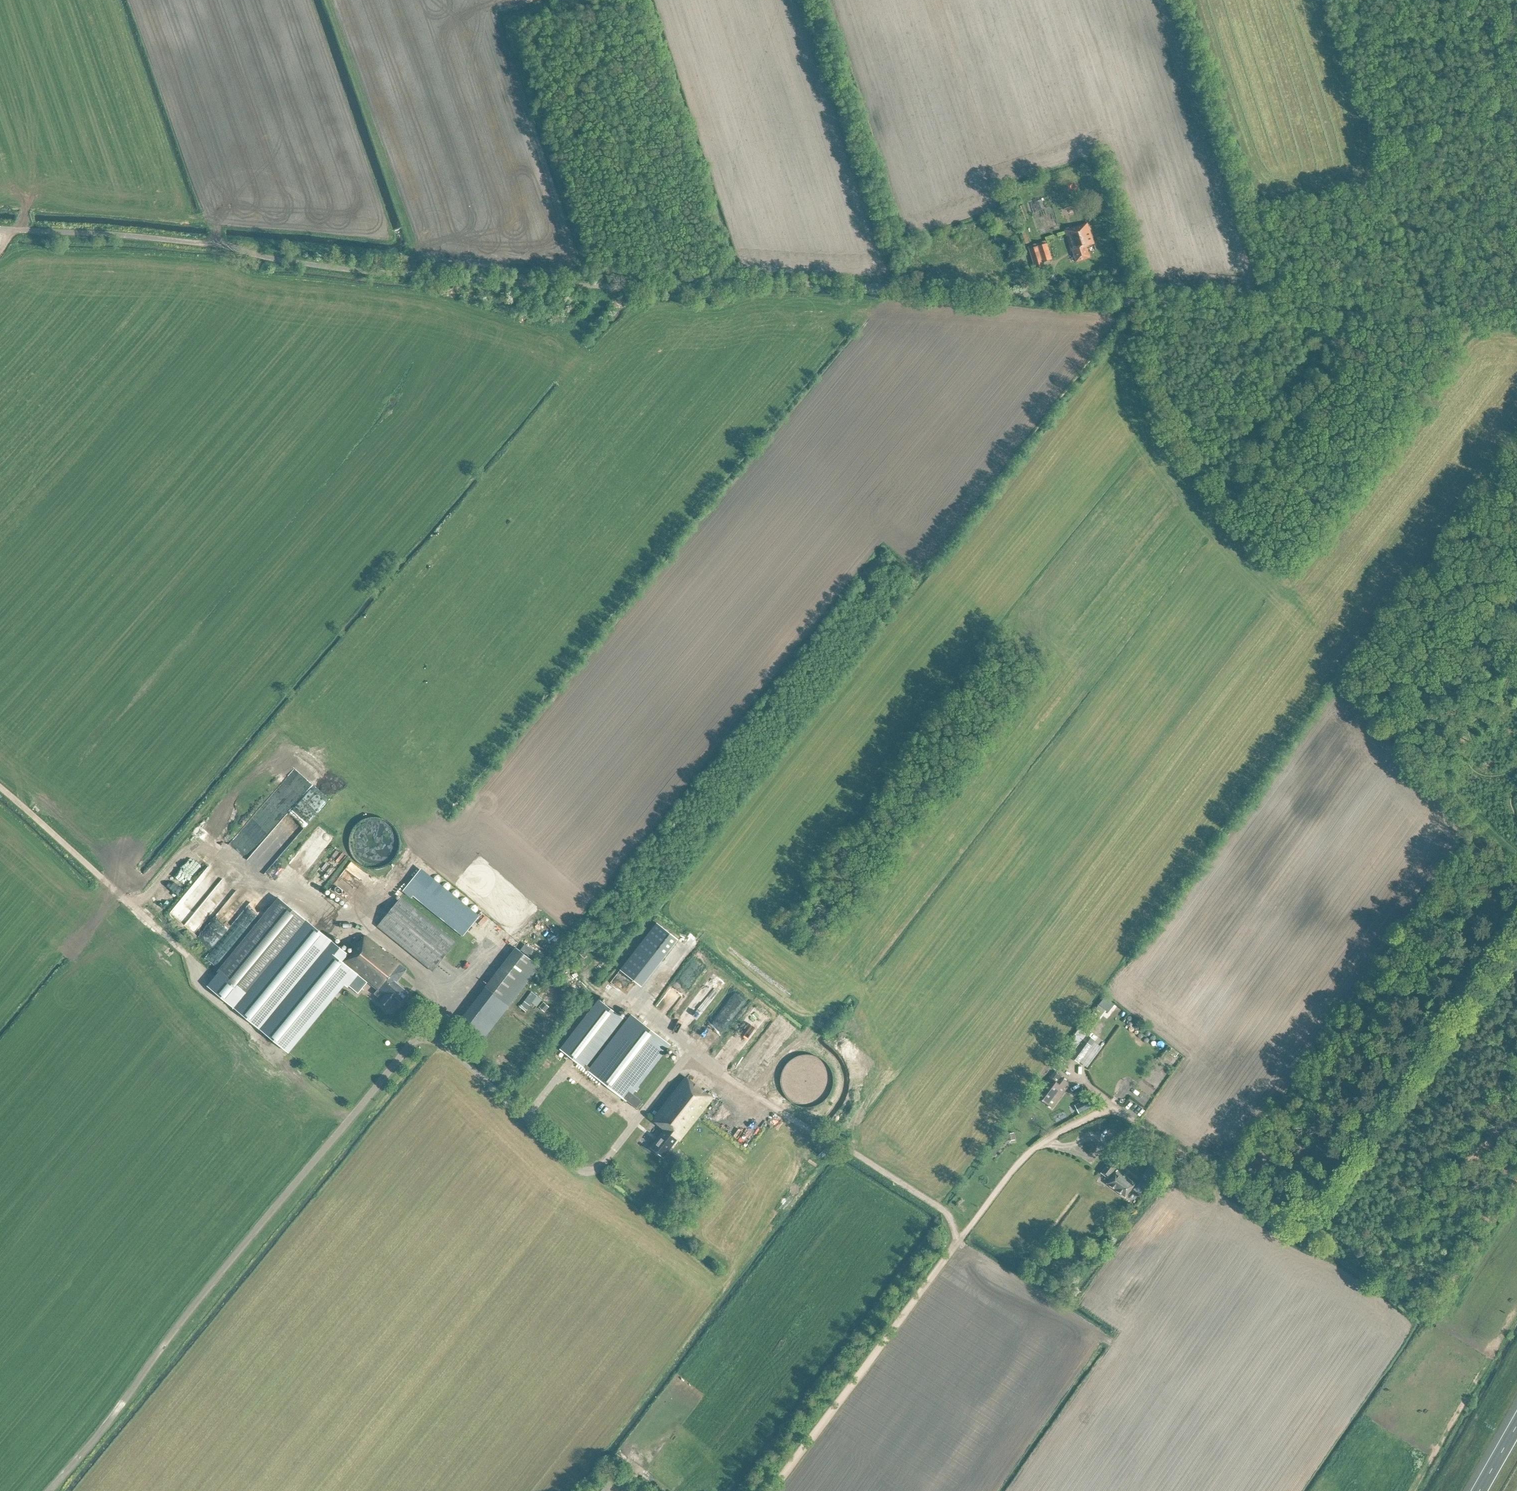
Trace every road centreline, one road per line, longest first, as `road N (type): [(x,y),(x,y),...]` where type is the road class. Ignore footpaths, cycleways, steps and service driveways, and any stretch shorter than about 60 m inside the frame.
road 1 (unclassified): [(1516,324),(733,281),(702,291),(274,263),(230,245),(0,229)]
road 2 (unclassified): [(52,1490),(419,1040)]

